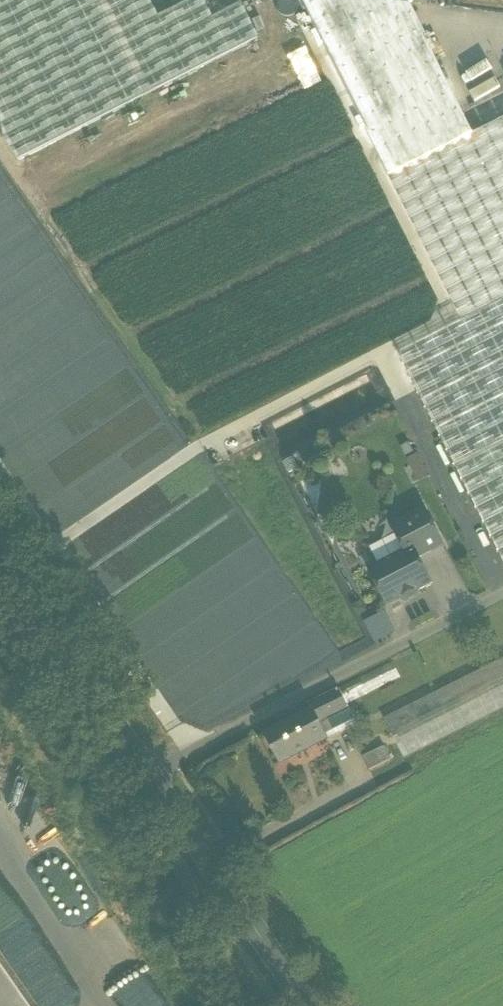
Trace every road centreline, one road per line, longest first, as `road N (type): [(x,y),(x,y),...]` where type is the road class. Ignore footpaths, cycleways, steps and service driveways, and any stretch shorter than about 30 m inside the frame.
road 1 (secondary): [(0,558),(306,1005)]
road 2 (track): [(502,583),(148,773)]

